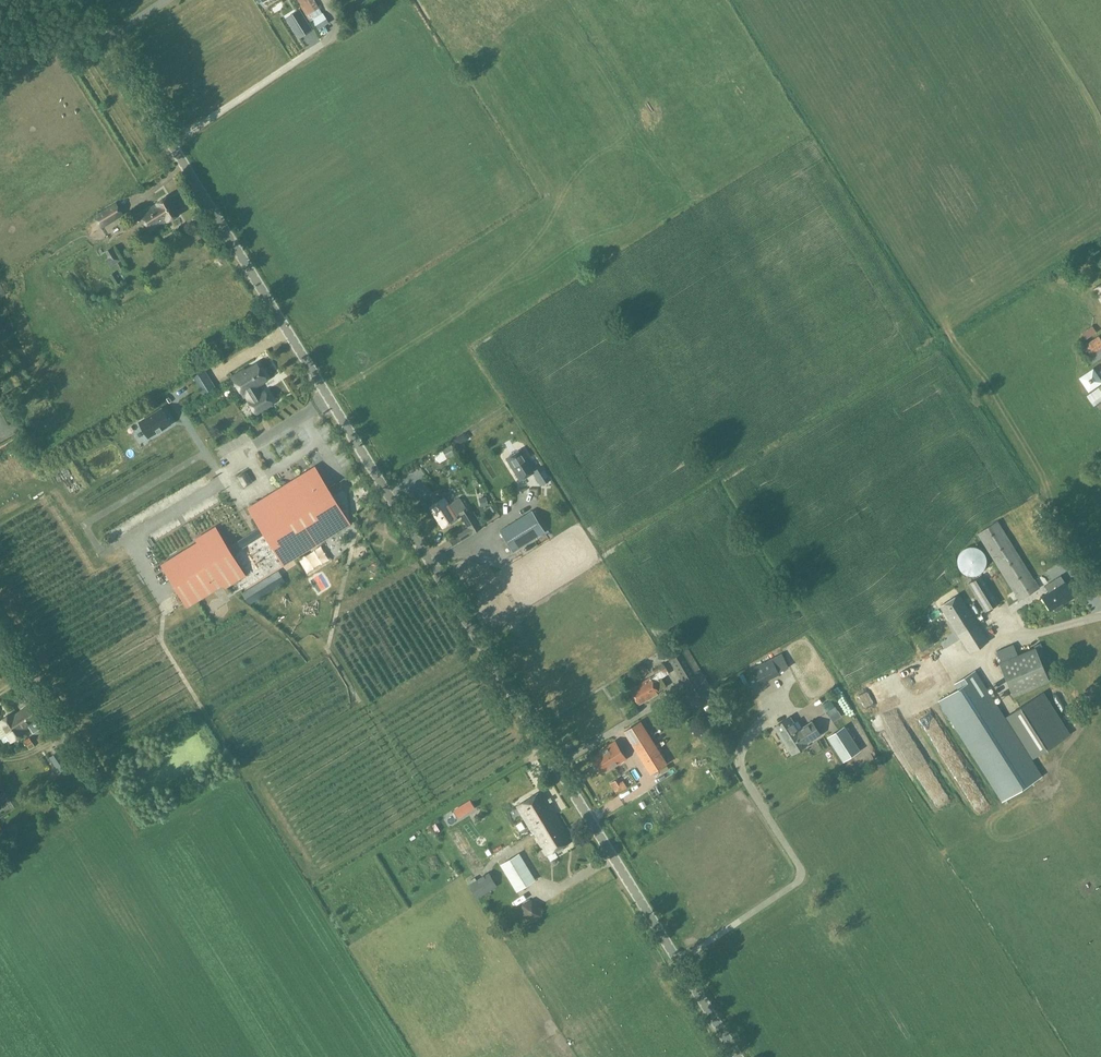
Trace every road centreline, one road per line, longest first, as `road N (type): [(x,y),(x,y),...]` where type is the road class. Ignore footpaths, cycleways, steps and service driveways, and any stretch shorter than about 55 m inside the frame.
road 1 (tertiary): [(82,0),(738,1056)]
road 2 (track): [(0,622),(64,727),(28,754),(0,759)]
road 3 (track): [(296,61),(173,144)]

